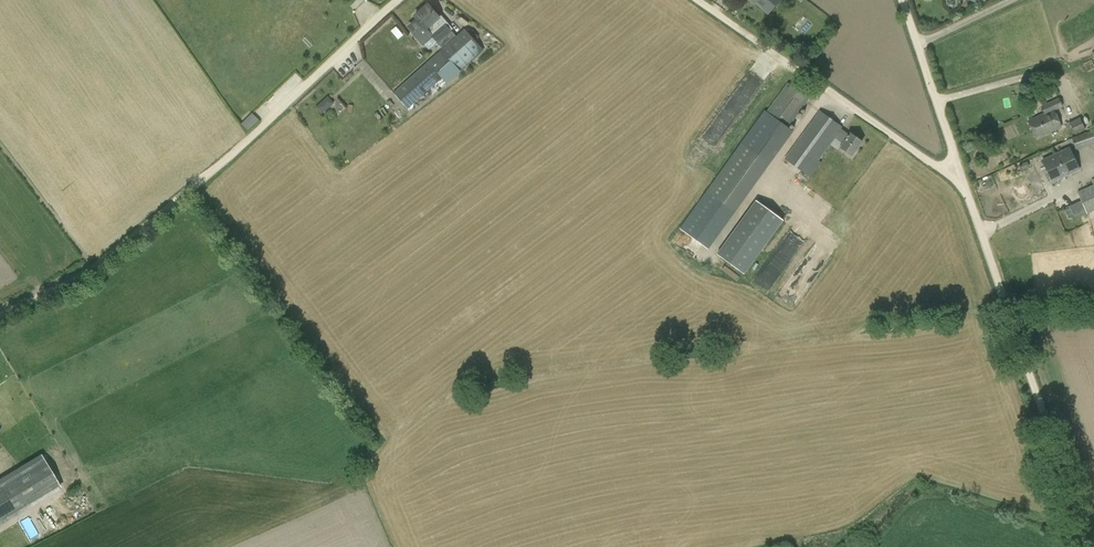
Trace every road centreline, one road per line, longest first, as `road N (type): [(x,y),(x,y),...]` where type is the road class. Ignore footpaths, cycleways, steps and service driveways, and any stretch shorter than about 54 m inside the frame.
road 1 (track): [(401,0),(125,248),(0,320)]
road 2 (track): [(1088,546),(960,171)]
road 3 (track): [(960,171),(934,163),(697,0)]
road 4 (track): [(960,171),(903,0)]
road 5 (track): [(936,100),(1044,78),(1064,85),(1073,102)]

